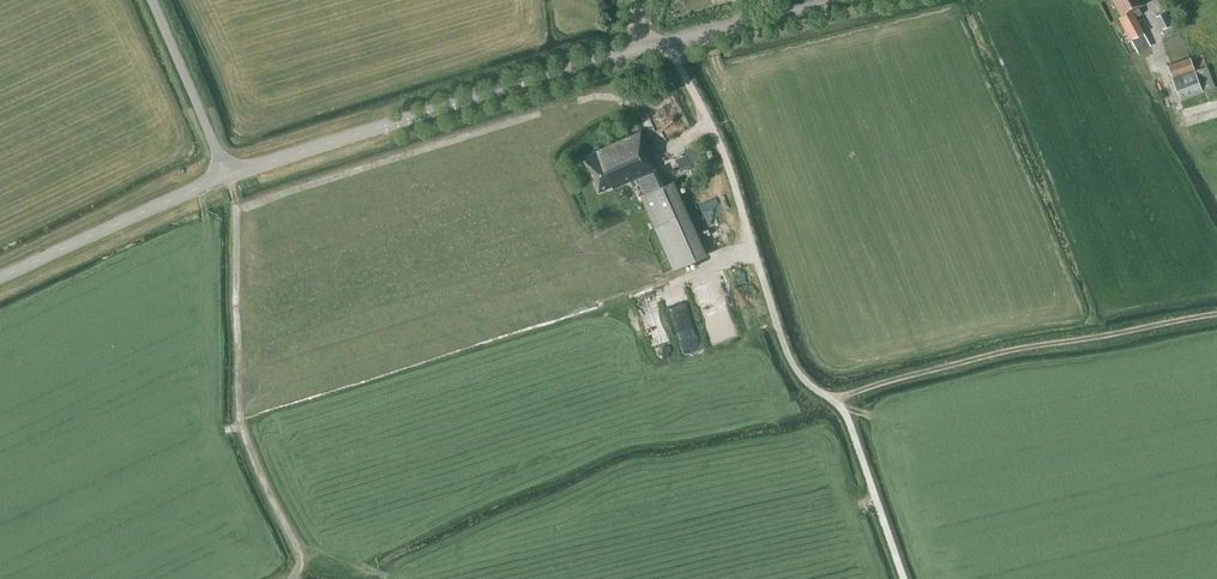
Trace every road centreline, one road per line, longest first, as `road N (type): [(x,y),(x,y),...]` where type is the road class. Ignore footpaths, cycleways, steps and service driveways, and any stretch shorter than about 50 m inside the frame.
road 1 (tertiary): [(227,175),(641,47)]
road 2 (track): [(271,578),(293,560),(235,397),(236,209),(227,175)]
road 3 (unclassified): [(830,399),(788,359),(730,173),(667,40)]
road 4 (unclassified): [(830,399),(1047,345),(1216,315)]
road 5 (tertiary): [(0,279),(227,175)]
road 6 (track): [(904,578),(846,413),(830,399)]
road 7 (unclassified): [(227,175),(152,0)]
road 8 (tertiary): [(667,40),(834,0)]

